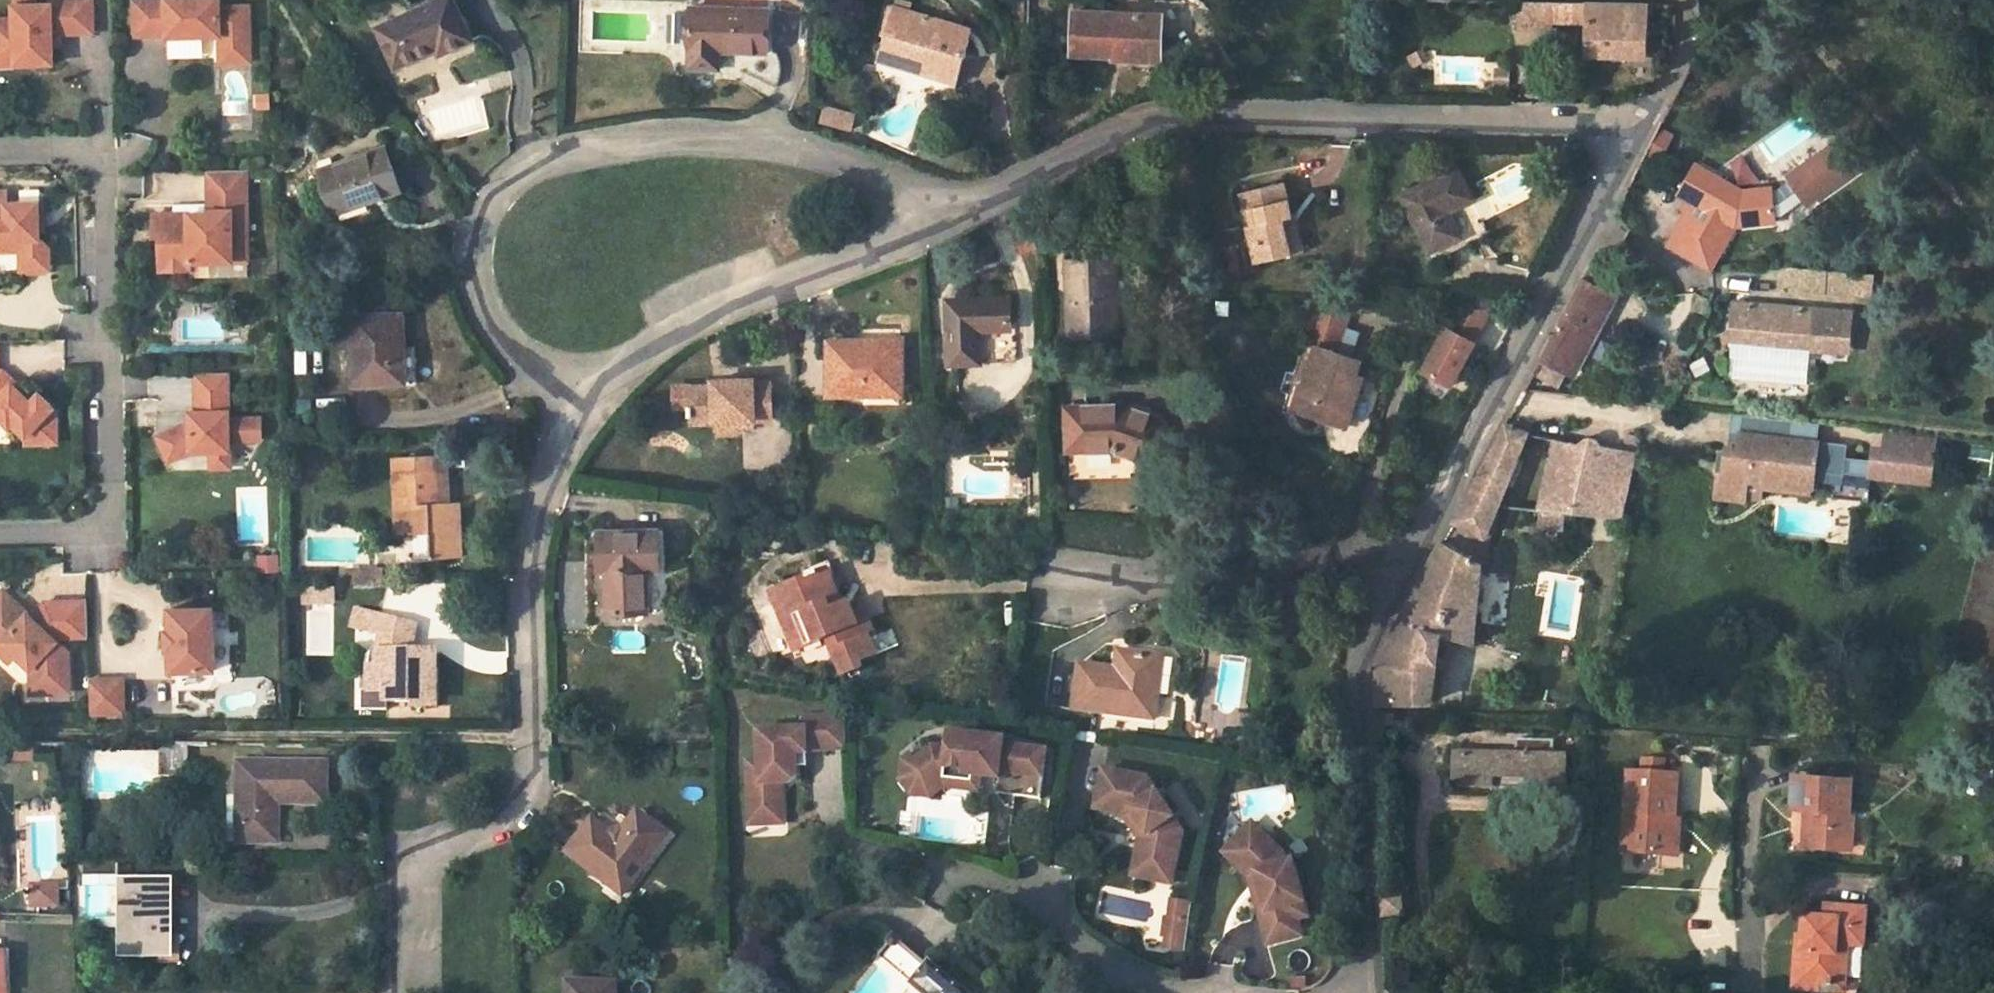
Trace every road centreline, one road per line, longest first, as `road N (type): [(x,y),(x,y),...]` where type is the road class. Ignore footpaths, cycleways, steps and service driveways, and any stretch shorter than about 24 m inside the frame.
road 1 (residential): [(951,211),(852,160),(734,142),(597,145),(516,174),(482,225),(475,294),(492,335),(586,401)]
road 2 (residential): [(951,211),(1166,116),(1642,130)]
road 3 (residential): [(414,992),(415,865),(512,821),(536,788),(529,574),(545,489),(586,401)]
road 4 (track): [(536,740),(0,736)]
road 5 (unclassified): [(1408,556),(1642,130)]
road 6 (unclassified): [(1381,992),(1356,649),(1408,556)]
road 7 (residential): [(586,401),(676,332),(951,211)]
road 8 (residential): [(1043,587),(1251,582),(1358,557),(1408,556)]
road 9 (unclassified): [(1642,130),(1688,37),(1685,0)]

